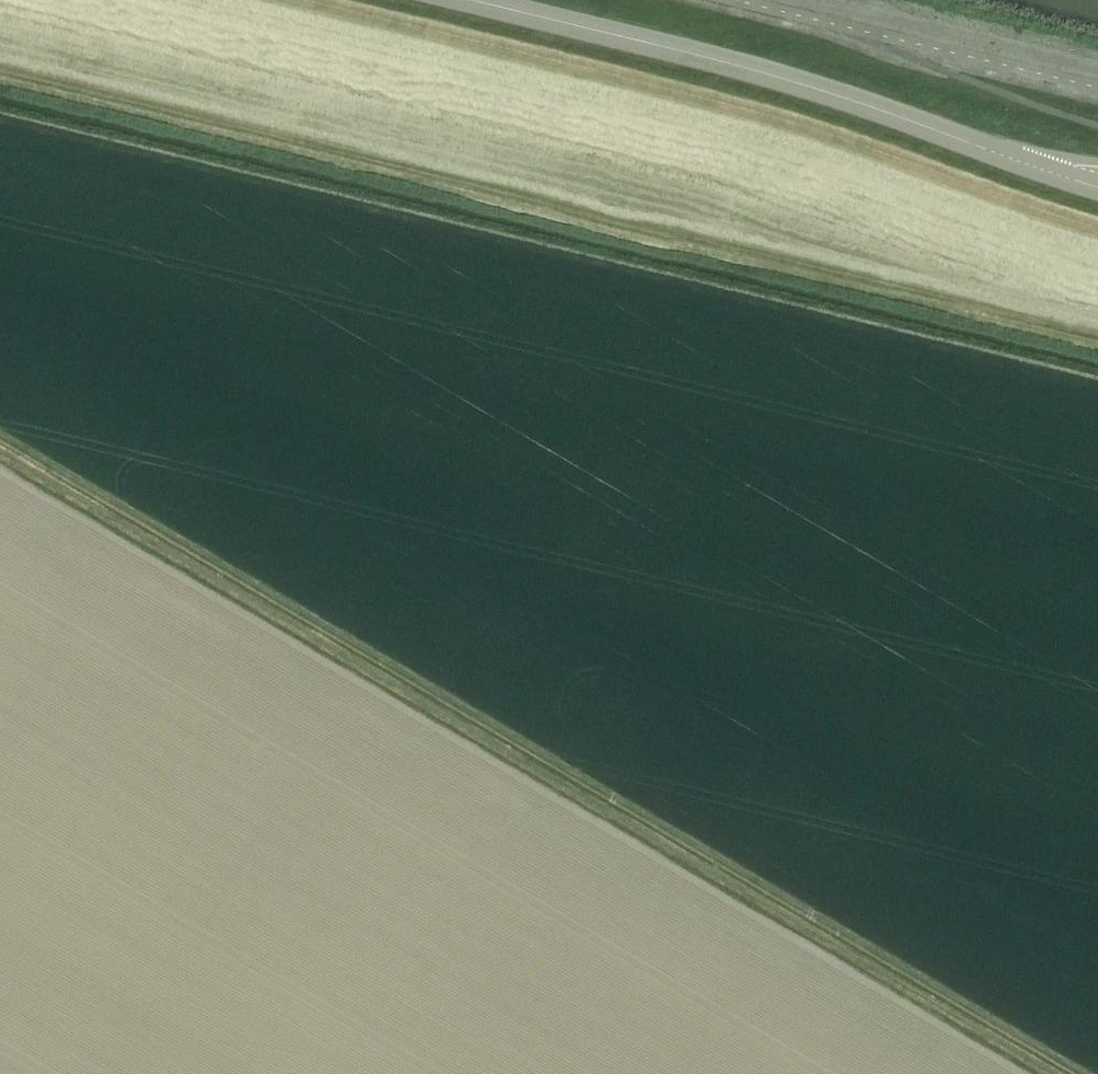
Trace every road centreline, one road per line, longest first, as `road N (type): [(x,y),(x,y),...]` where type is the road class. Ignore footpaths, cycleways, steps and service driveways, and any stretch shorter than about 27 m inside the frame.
road 1 (tertiary): [(1097,191),(832,96),(455,0)]

